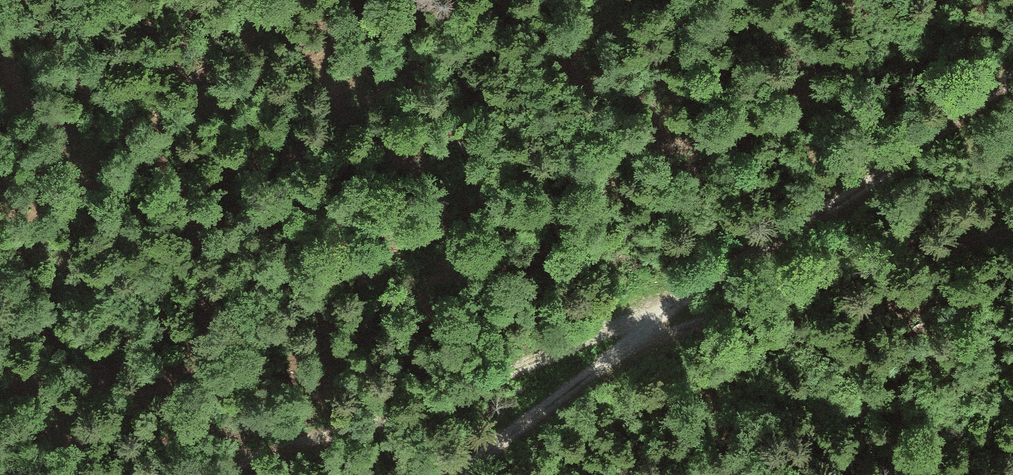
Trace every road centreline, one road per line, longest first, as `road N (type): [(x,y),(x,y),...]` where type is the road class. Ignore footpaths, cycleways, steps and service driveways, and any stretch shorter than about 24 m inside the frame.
road 1 (track): [(191,474),(634,335),(1012,230)]
road 2 (track): [(450,474),(634,335),(915,152),(1012,77)]

